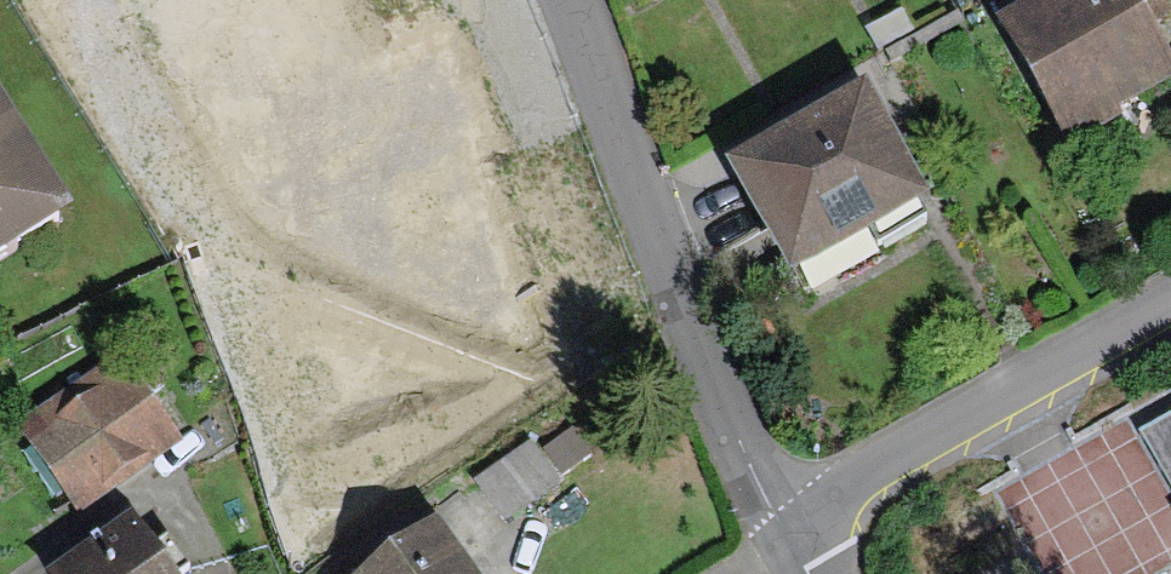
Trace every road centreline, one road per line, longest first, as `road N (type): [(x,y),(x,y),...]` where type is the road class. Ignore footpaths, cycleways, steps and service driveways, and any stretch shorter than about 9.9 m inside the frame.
road 1 (residential): [(582,0),(741,443),(786,536)]
road 2 (residential): [(1170,300),(918,441),(786,536)]

